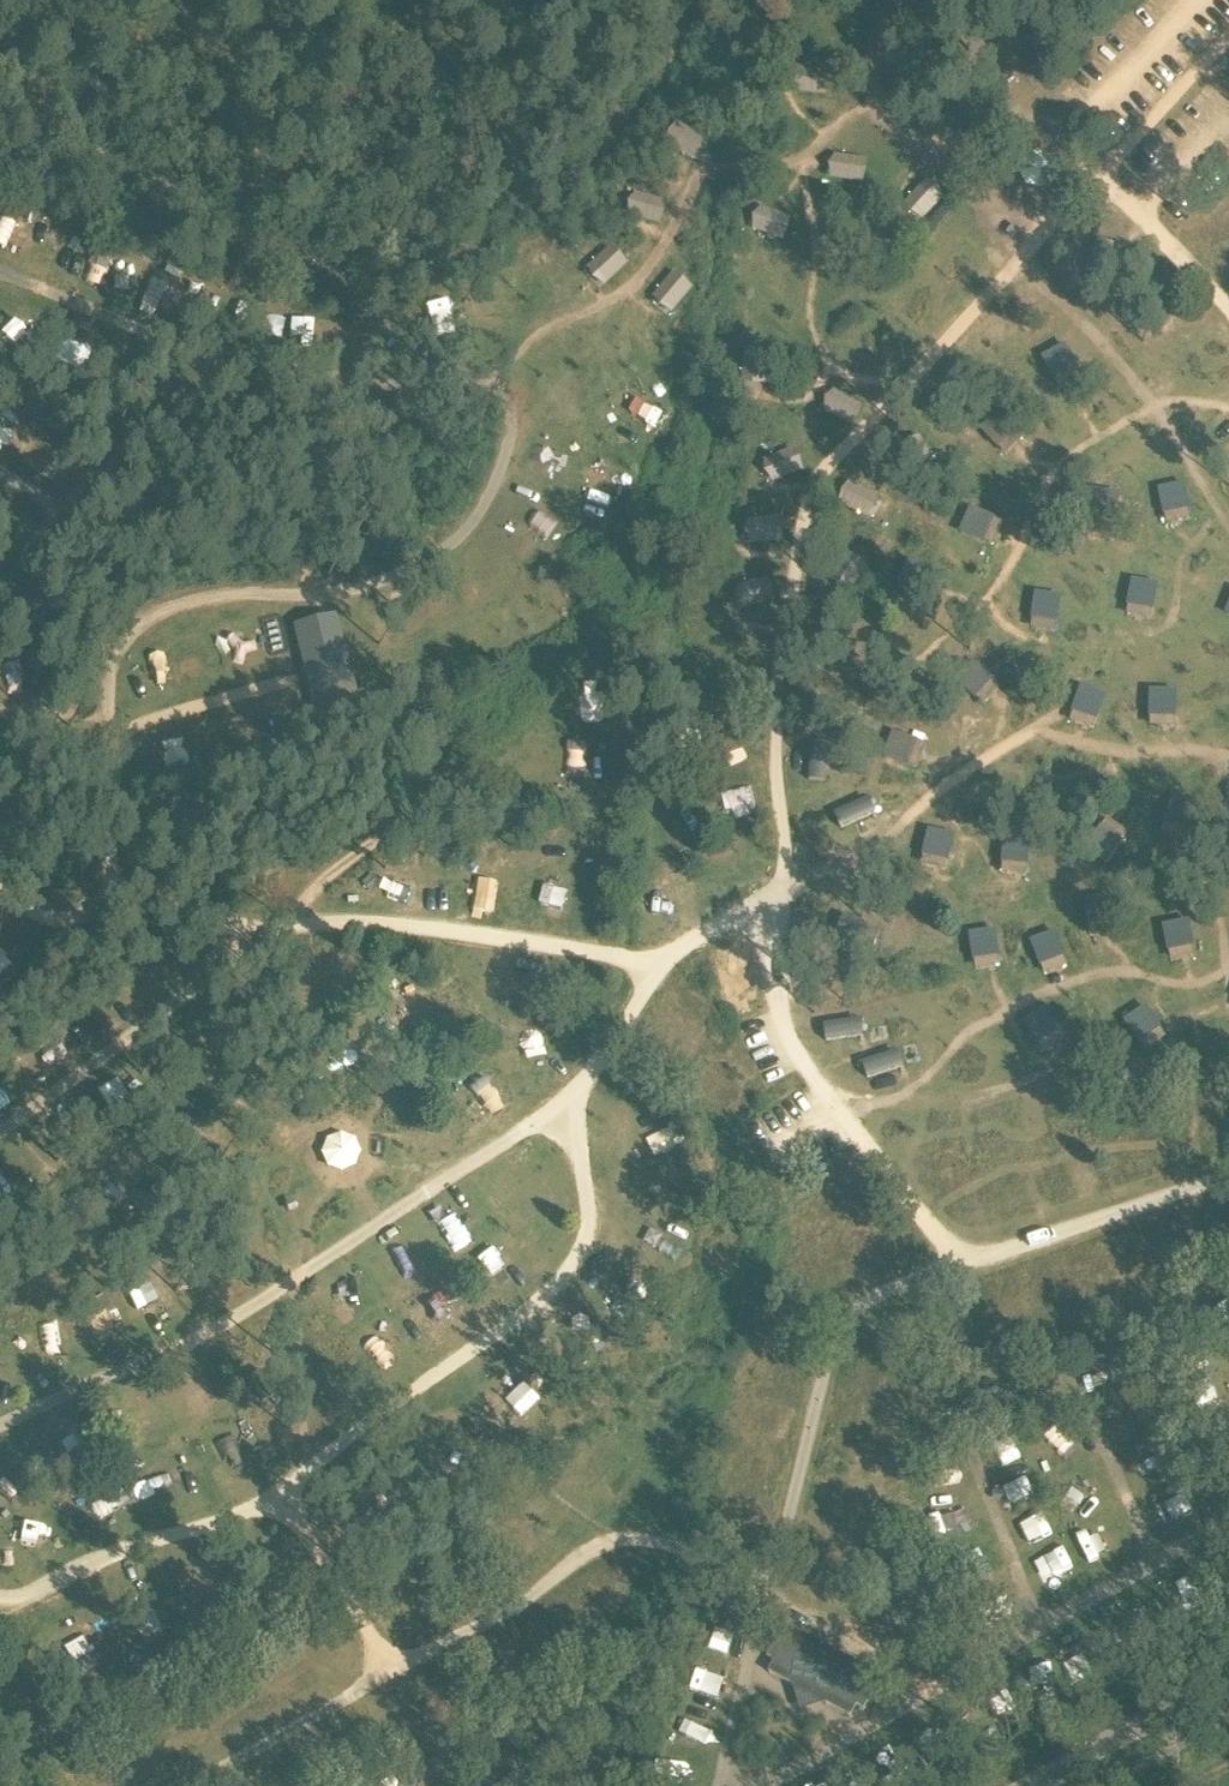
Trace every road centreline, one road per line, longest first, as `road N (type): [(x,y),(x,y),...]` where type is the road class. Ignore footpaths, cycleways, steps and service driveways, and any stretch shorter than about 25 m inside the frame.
road 1 (unclassified): [(1228,1679),(1042,1785)]

